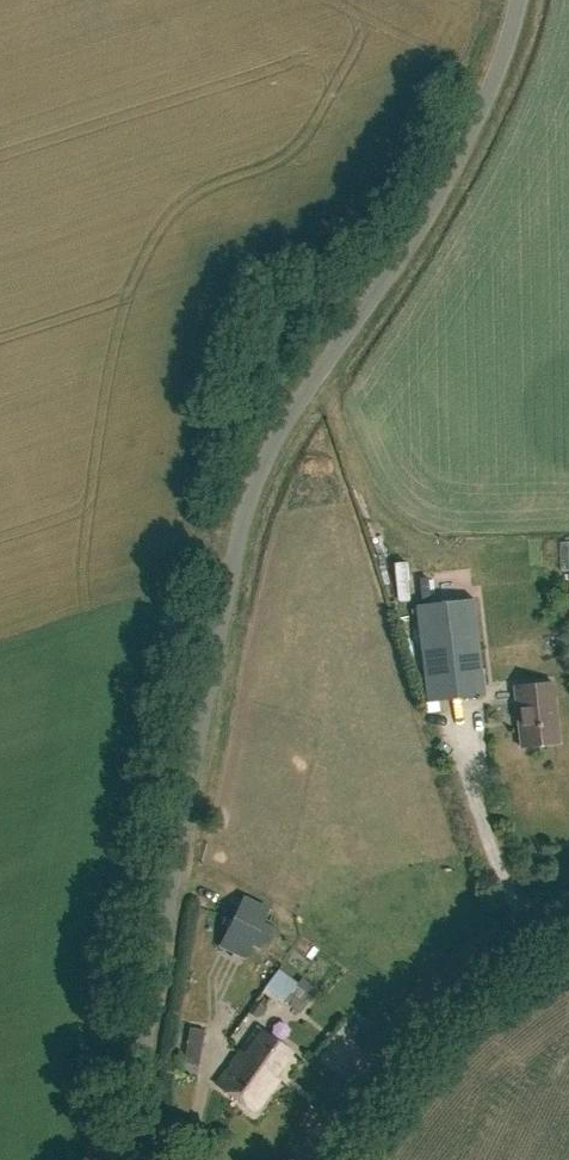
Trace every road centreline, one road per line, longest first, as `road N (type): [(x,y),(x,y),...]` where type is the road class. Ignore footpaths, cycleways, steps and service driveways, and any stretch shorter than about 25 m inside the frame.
road 1 (unclassified): [(161,1159),(146,1128),(144,1020),(240,524),(295,403),(467,141),(514,0)]
road 2 (unclassified): [(568,901),(391,1054),(309,1159)]

